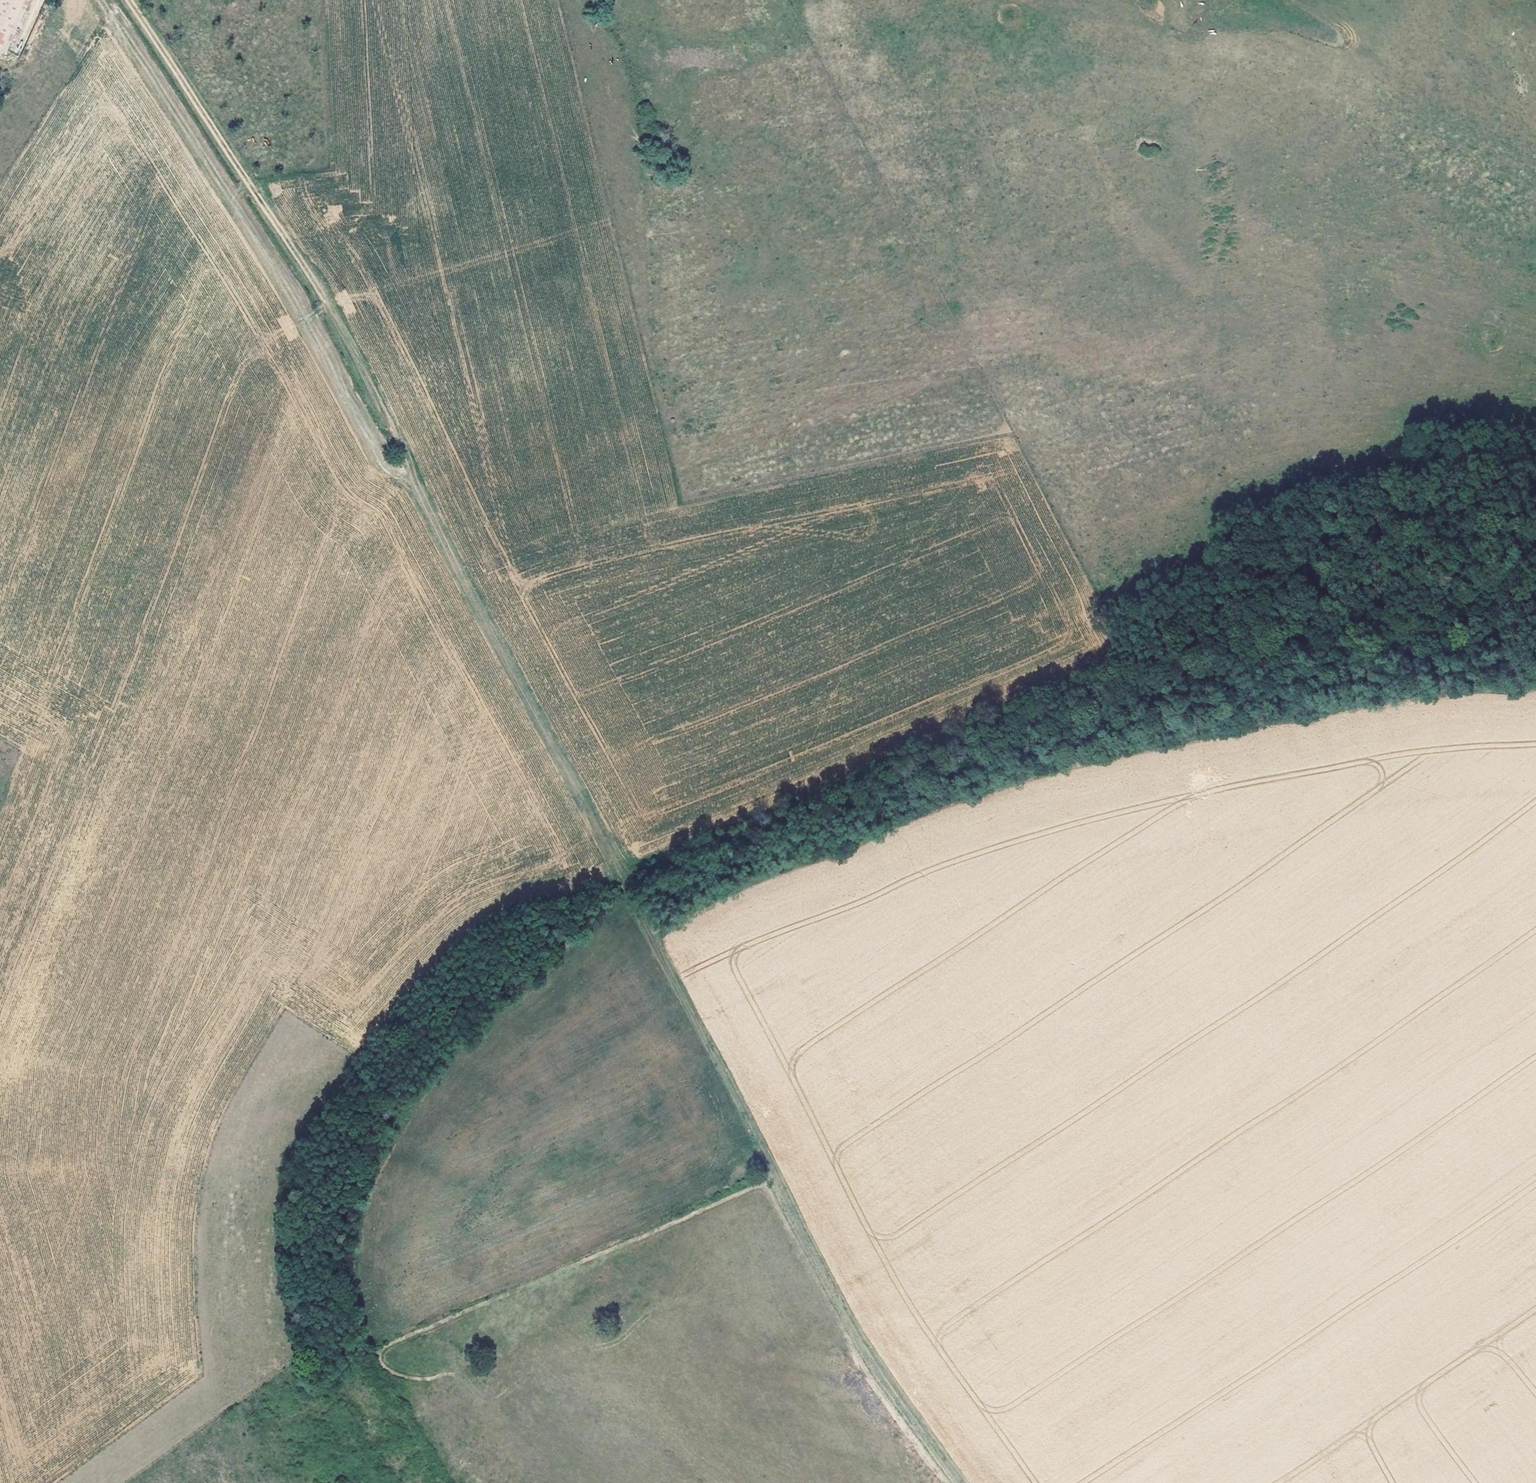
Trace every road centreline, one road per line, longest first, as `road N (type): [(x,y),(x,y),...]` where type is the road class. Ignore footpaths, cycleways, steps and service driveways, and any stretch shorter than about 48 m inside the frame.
road 1 (track): [(128,0),(325,300),(476,608),(824,1273),(879,1370),(963,1482)]
road 2 (track): [(1535,568),(1481,569),(631,894)]

